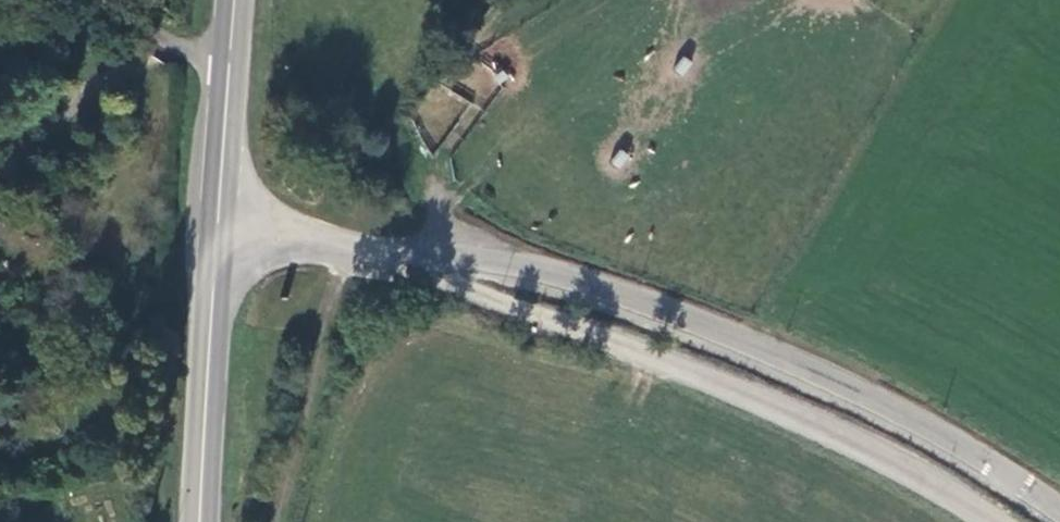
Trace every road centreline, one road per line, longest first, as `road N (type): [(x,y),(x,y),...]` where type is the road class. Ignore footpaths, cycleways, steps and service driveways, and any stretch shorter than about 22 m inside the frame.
road 1 (unclassified): [(1059,510),(897,410),(689,320),(523,270),(354,247),(217,212)]
road 2 (track): [(995,521),(949,487),(459,290),(432,256)]
road 3 (secondary): [(217,212),(200,521)]
road 4 (secondary): [(229,61),(217,212)]
road 5 (residential): [(229,61),(118,0)]

